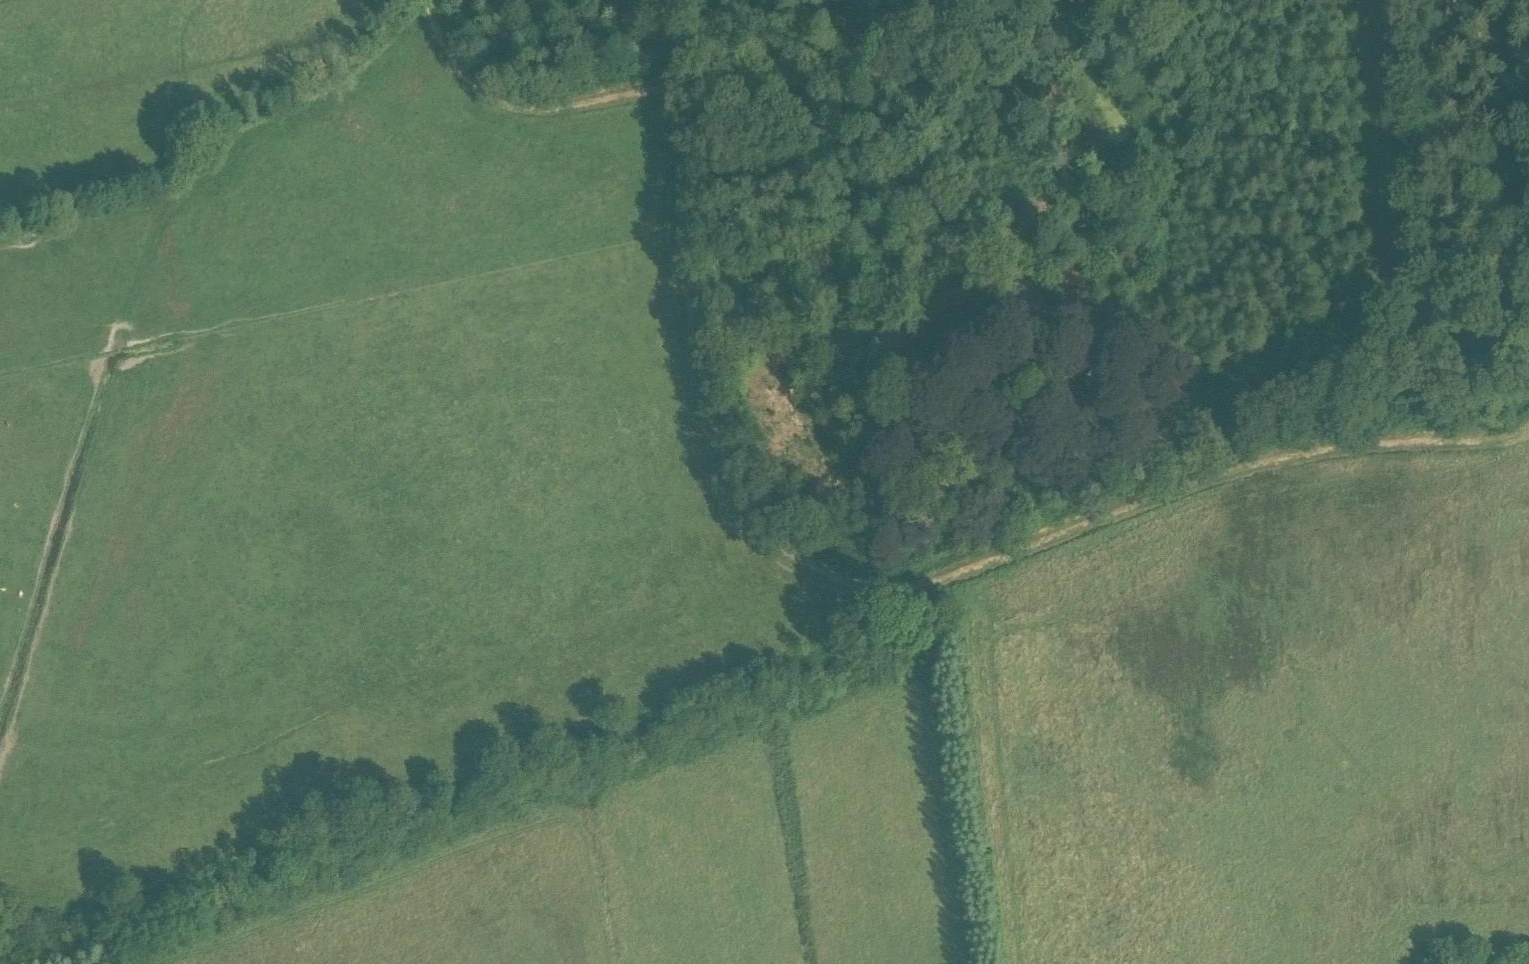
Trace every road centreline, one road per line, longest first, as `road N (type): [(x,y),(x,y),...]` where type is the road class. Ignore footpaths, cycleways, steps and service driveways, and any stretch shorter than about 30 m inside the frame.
road 1 (track): [(1528,363),(1478,392),(1378,422),(1320,414),(1269,432),(1225,430),(1158,402),(1126,399),(921,459),(879,460),(792,406),(760,362),(740,298),(702,0)]

